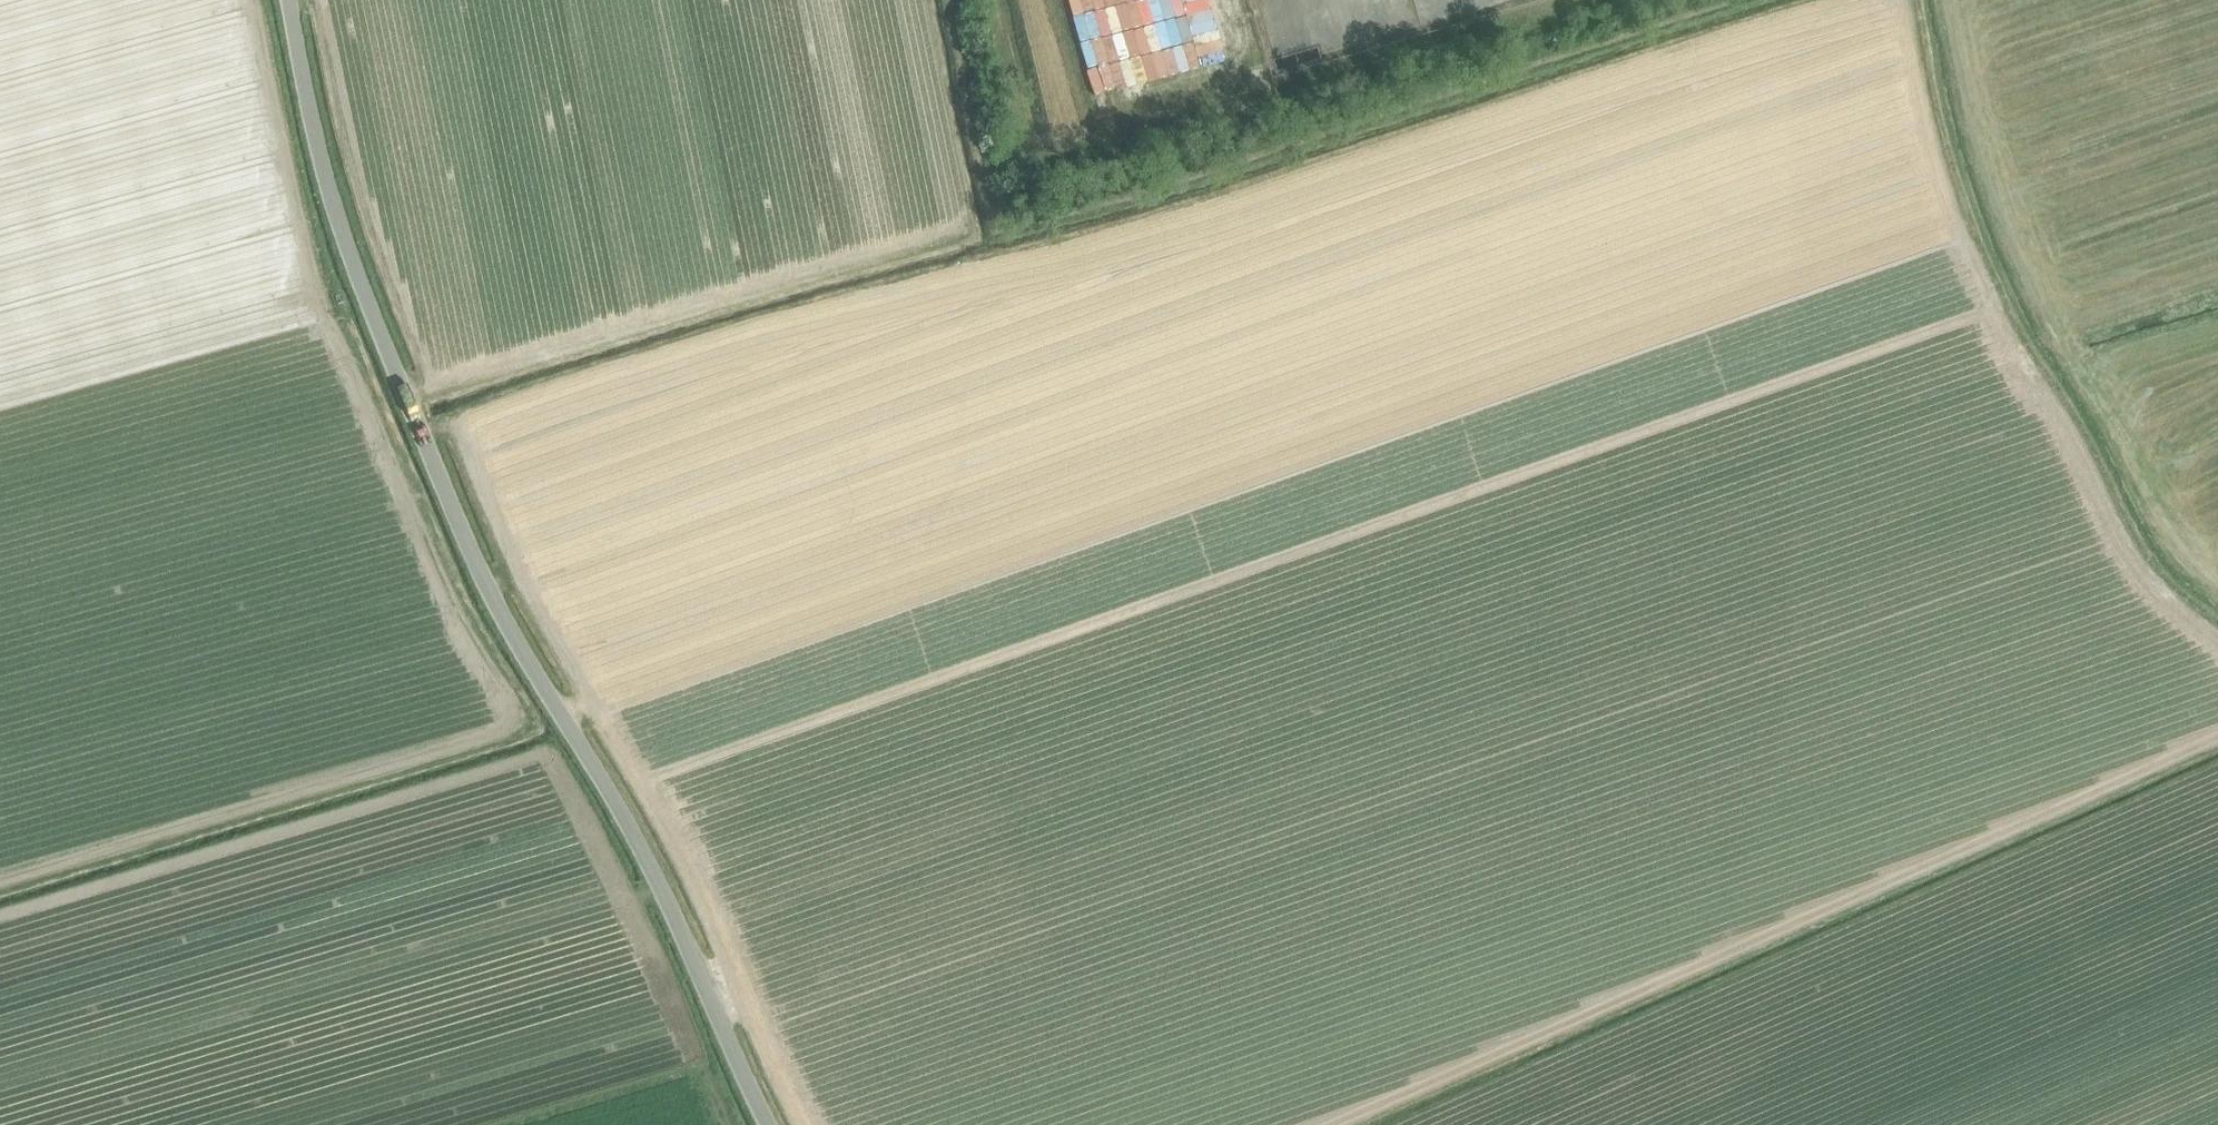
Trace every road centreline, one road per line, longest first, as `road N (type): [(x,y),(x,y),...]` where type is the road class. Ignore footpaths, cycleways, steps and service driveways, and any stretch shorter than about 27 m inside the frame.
road 1 (unclassified): [(768,1124),(669,903),(507,621),(450,501),(324,167),(288,0)]
road 2 (track): [(1953,0),(1973,137),(1993,189),(2169,556),(2217,594)]
road 3 (track): [(1971,248),(2010,337),(2101,480),(2135,560),(2217,636)]

